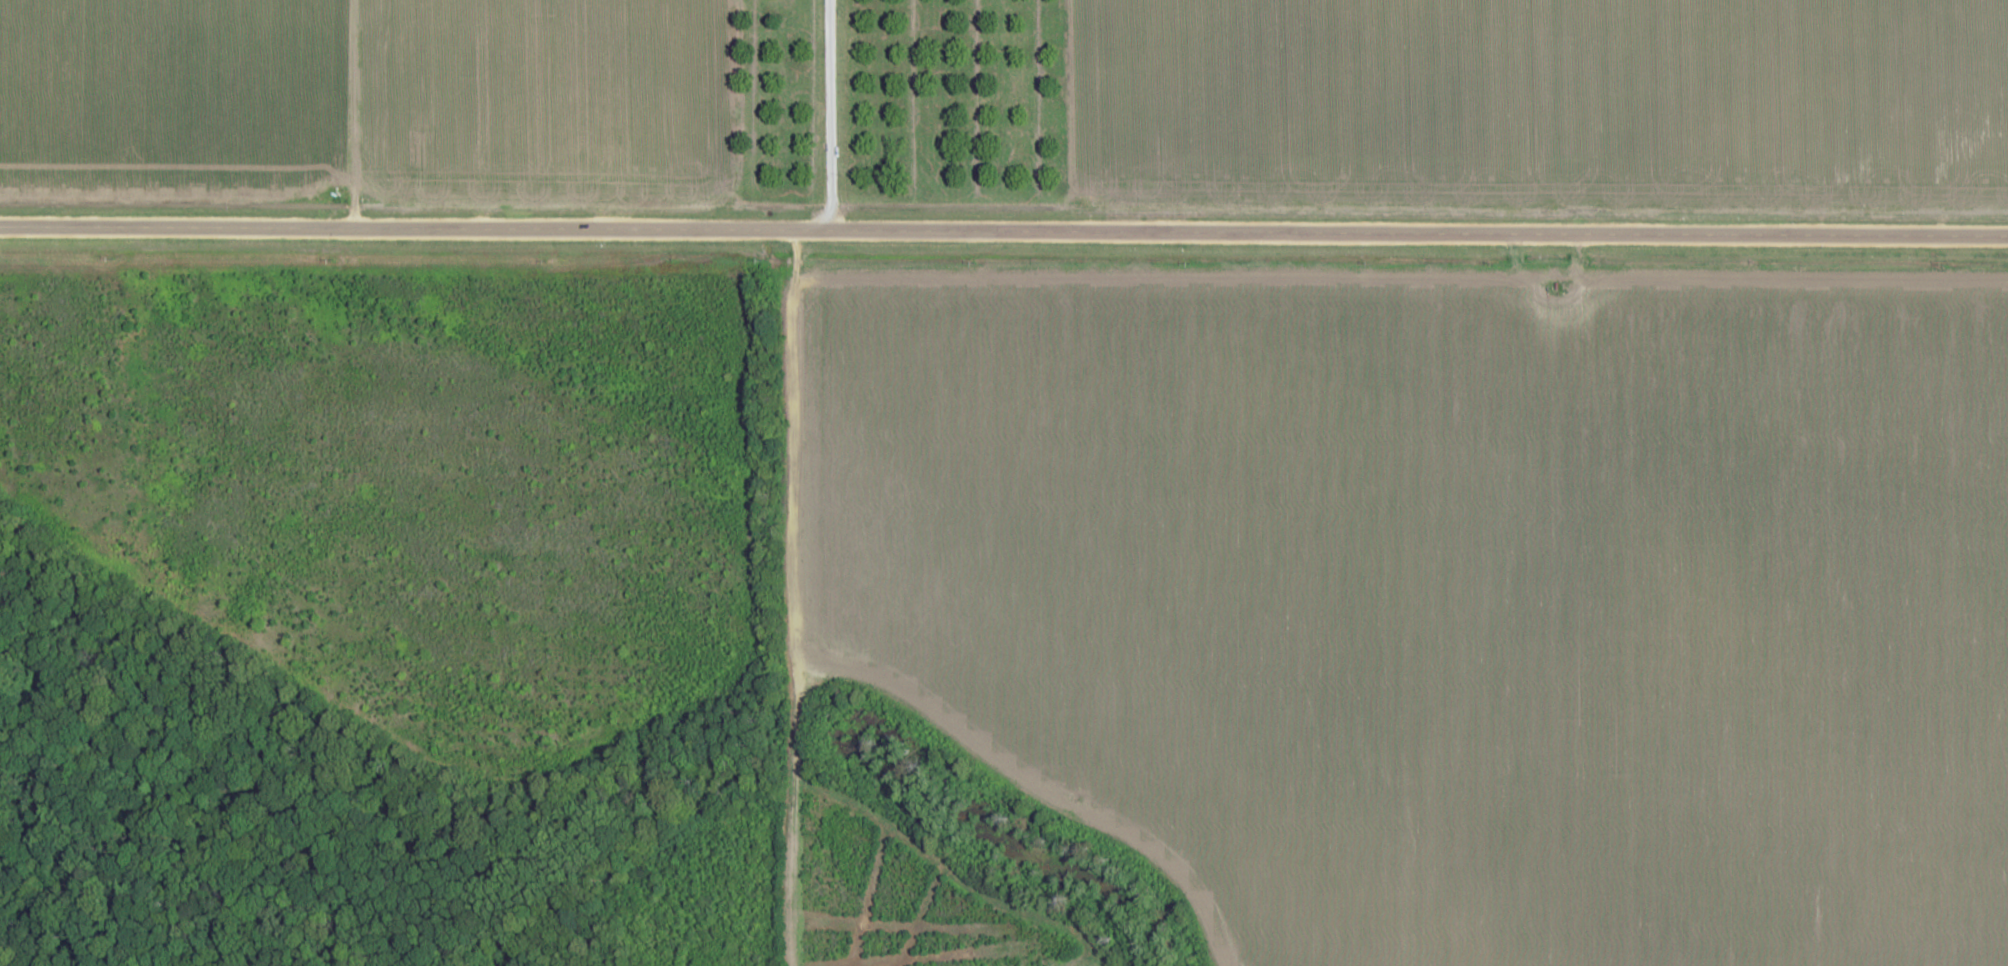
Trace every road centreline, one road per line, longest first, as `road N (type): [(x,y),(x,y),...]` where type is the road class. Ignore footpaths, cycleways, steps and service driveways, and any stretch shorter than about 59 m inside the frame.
road 1 (secondary): [(2007,233),(0,227)]
road 2 (track): [(781,231),(786,965)]
road 3 (track): [(828,231),(833,0)]

